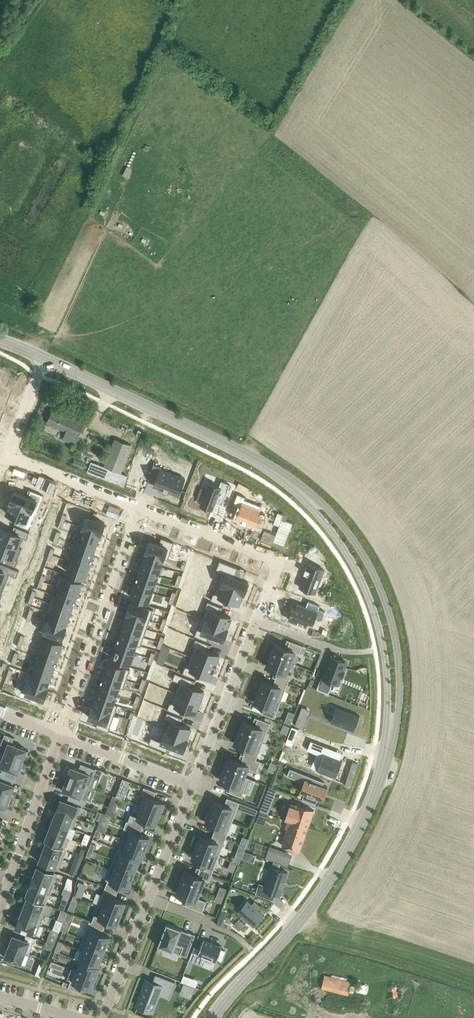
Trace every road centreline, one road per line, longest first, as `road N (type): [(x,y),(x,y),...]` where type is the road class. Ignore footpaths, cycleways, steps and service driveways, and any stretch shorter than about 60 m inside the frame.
road 1 (tertiary): [(212,1017),(328,882),(372,796),(391,721)]
road 2 (tertiary): [(309,499),(236,450),(47,359)]
road 3 (tertiary): [(391,721),(401,668),(379,583),(353,538),(309,499)]
road 4 (tertiary): [(309,499),(354,565),(374,614),(391,721)]
road 5 (residential): [(140,507),(62,733)]
road 6 (residential): [(256,620),(277,564),(140,507)]
road 7 (residential): [(62,733),(0,908)]
road 8 (residential): [(194,781),(256,620)]
road 9 (residential): [(140,507),(4,456)]
road 10 (residential): [(62,733),(194,781)]
road 11 (residential): [(101,1017),(148,898)]
road 12 (residential): [(148,898),(194,781)]

